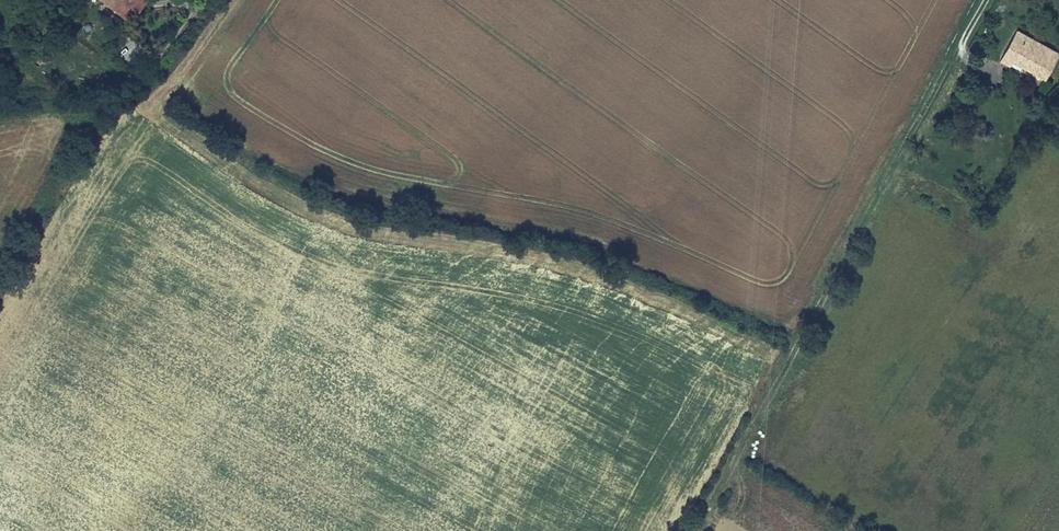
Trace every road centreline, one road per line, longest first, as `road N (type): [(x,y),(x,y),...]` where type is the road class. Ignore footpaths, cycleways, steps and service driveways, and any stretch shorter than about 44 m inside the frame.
road 1 (track): [(697,530),(958,52)]

